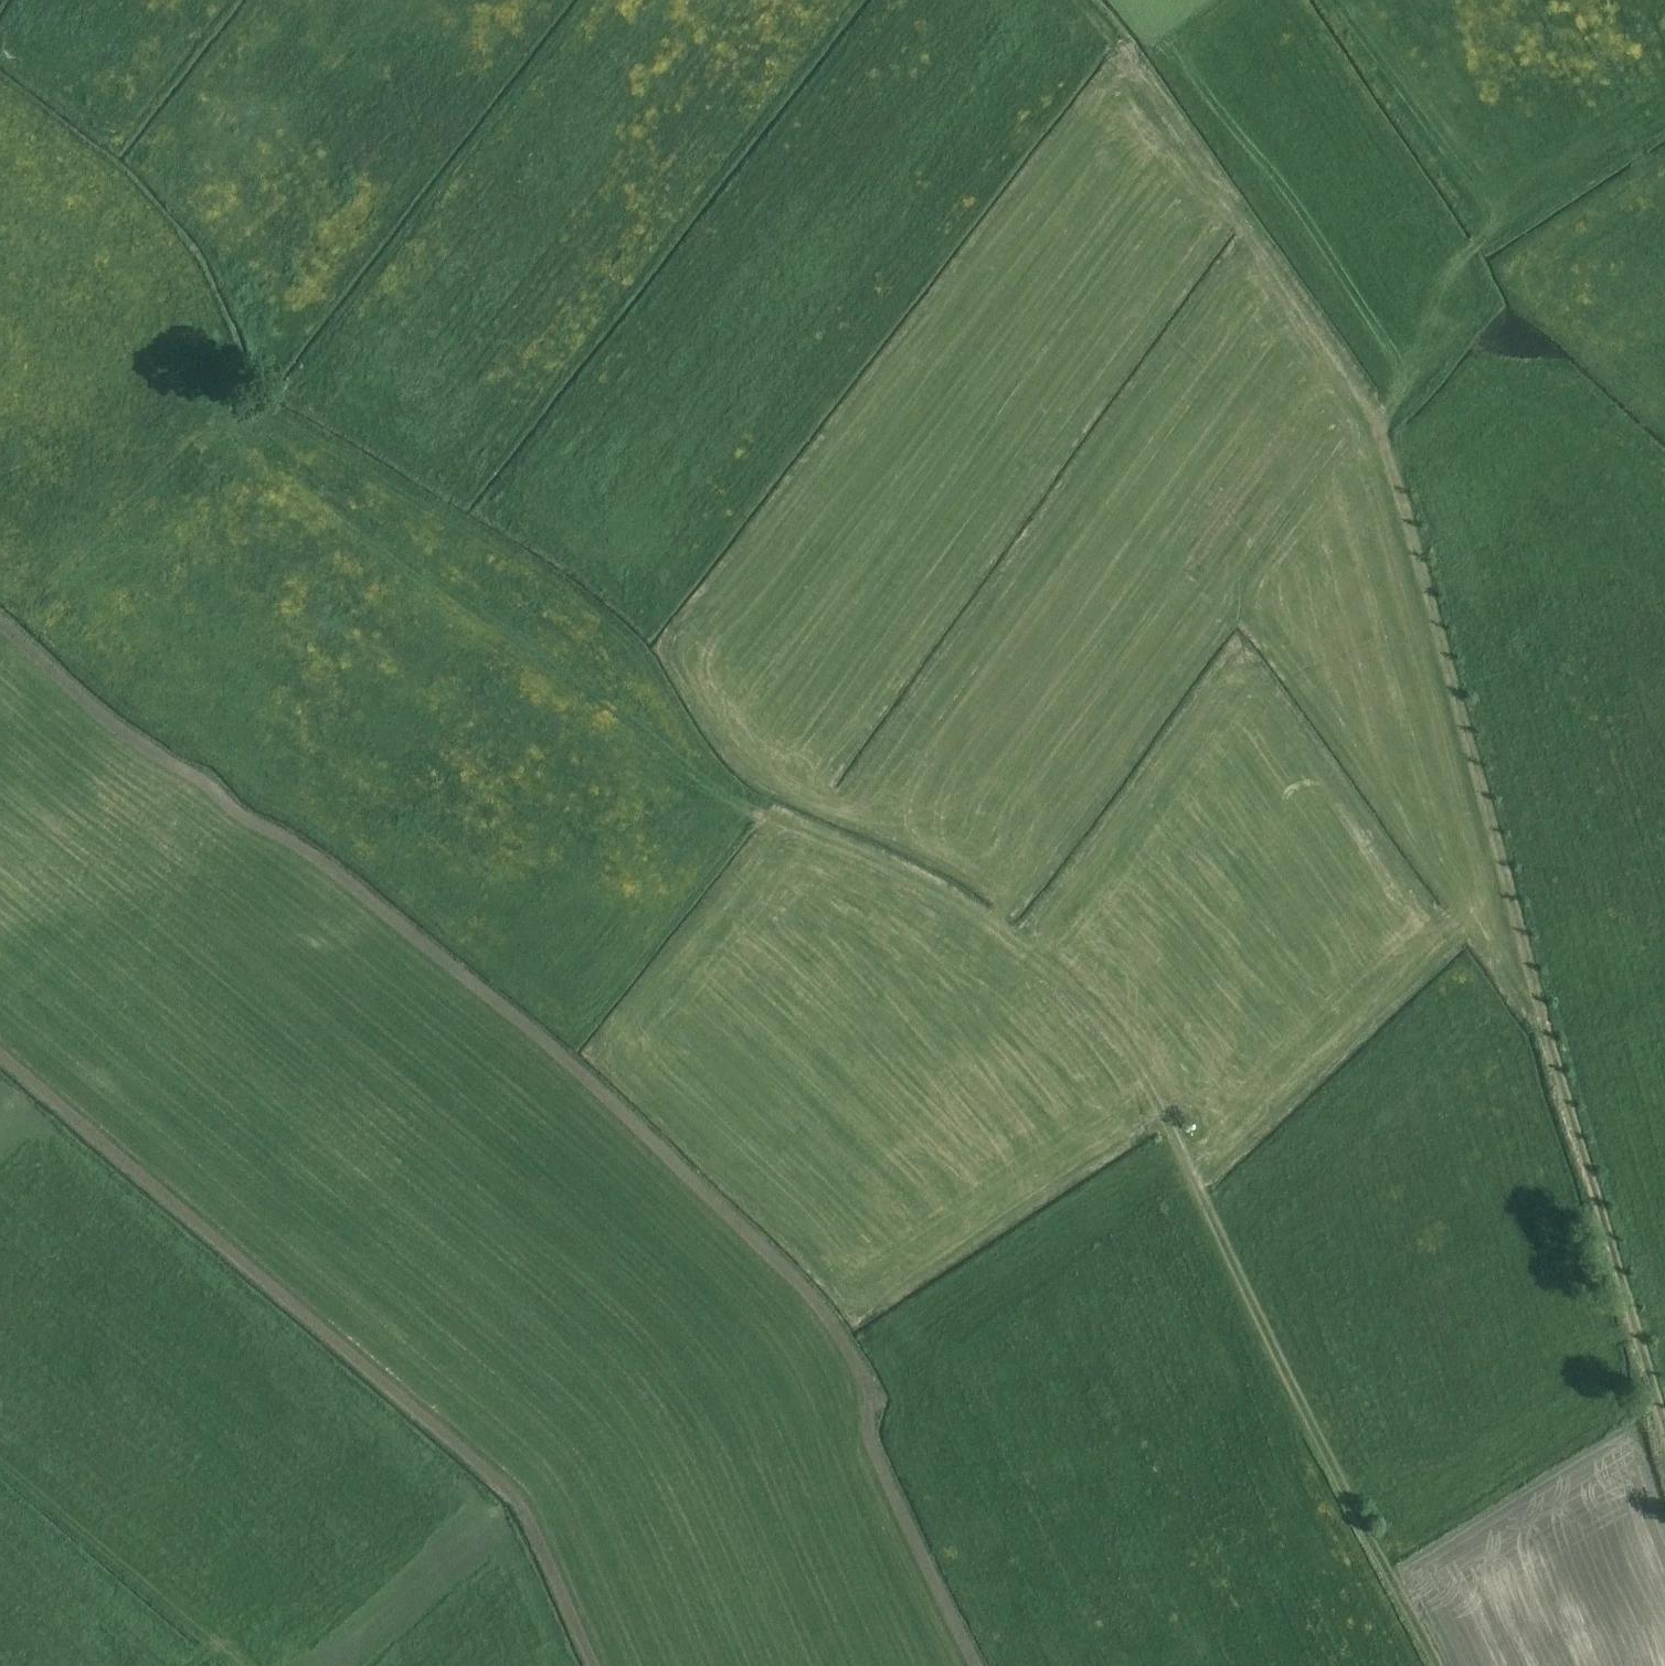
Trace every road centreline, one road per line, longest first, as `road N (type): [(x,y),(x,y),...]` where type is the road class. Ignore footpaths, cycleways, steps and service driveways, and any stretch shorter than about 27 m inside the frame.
road 1 (track): [(1664,1406),(1388,429),(1089,0)]
road 2 (track): [(779,819),(944,894),(1025,949),(1098,1014),(1170,1123),(1321,1444),(1440,1665)]
road 3 (track): [(242,1665),(0,1452)]

